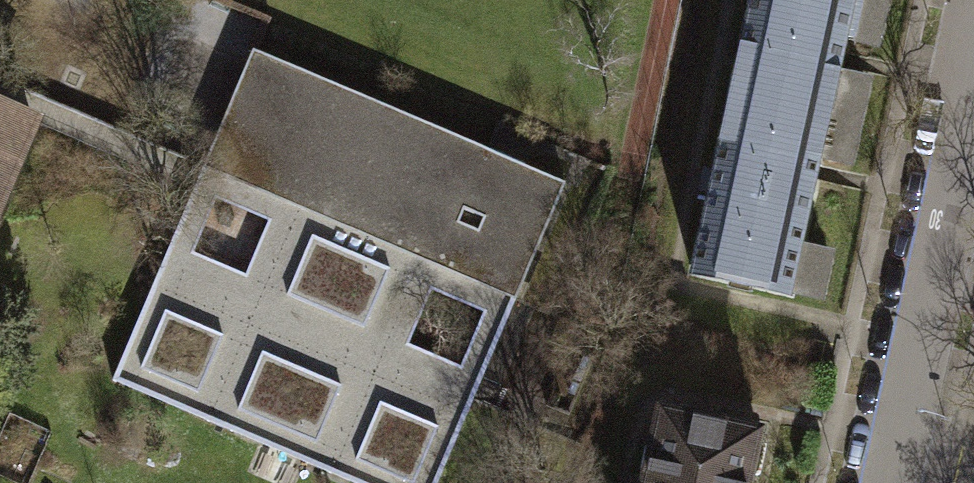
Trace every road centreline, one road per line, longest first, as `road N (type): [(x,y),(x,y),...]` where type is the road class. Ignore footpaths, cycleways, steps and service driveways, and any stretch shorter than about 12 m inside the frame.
road 1 (residential): [(875,482),(965,117)]

